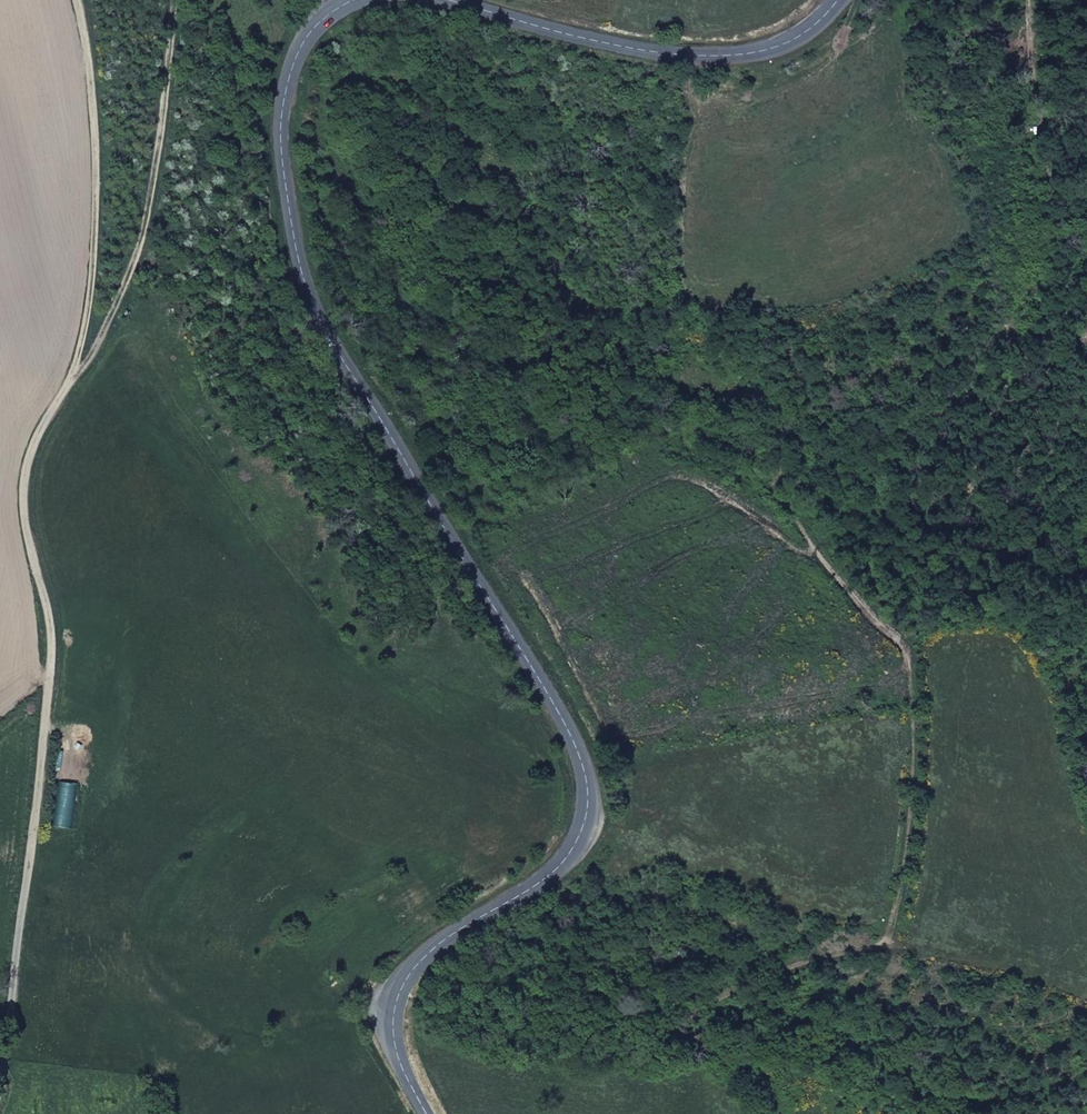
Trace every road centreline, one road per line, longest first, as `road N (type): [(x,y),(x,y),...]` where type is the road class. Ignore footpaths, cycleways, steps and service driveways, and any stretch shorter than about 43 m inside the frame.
road 1 (track): [(1048,0),(1065,203),(991,345),(967,377),(772,500),(818,565),(888,625),(904,657),(911,722),(892,906),(864,935),(677,1015),(671,1029),(738,1071),(757,1113)]
road 2 (secondary): [(410,1113),(386,1040),(394,990),(431,940),(524,877),(564,831),(569,790),(560,756),(307,286),(282,135),(287,93),(317,30),(363,0)]
road 3 (track): [(0,1084),(51,661),(24,476),(34,439),(73,370)]
road 4 (secondary): [(438,0),(614,47),(687,56),(752,55),(797,39),(840,0)]
road 5 (track): [(73,370),(114,315),(135,235),(172,0)]

